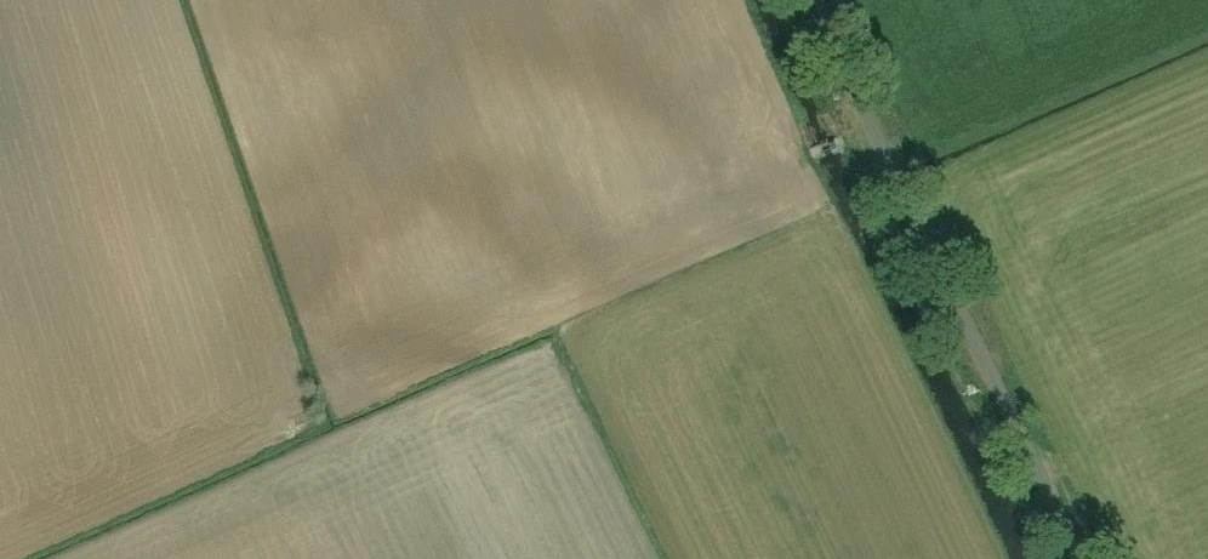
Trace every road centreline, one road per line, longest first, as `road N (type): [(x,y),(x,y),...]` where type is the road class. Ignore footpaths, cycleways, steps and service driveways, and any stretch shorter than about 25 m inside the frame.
road 1 (unclassified): [(1077,558),(818,0)]

